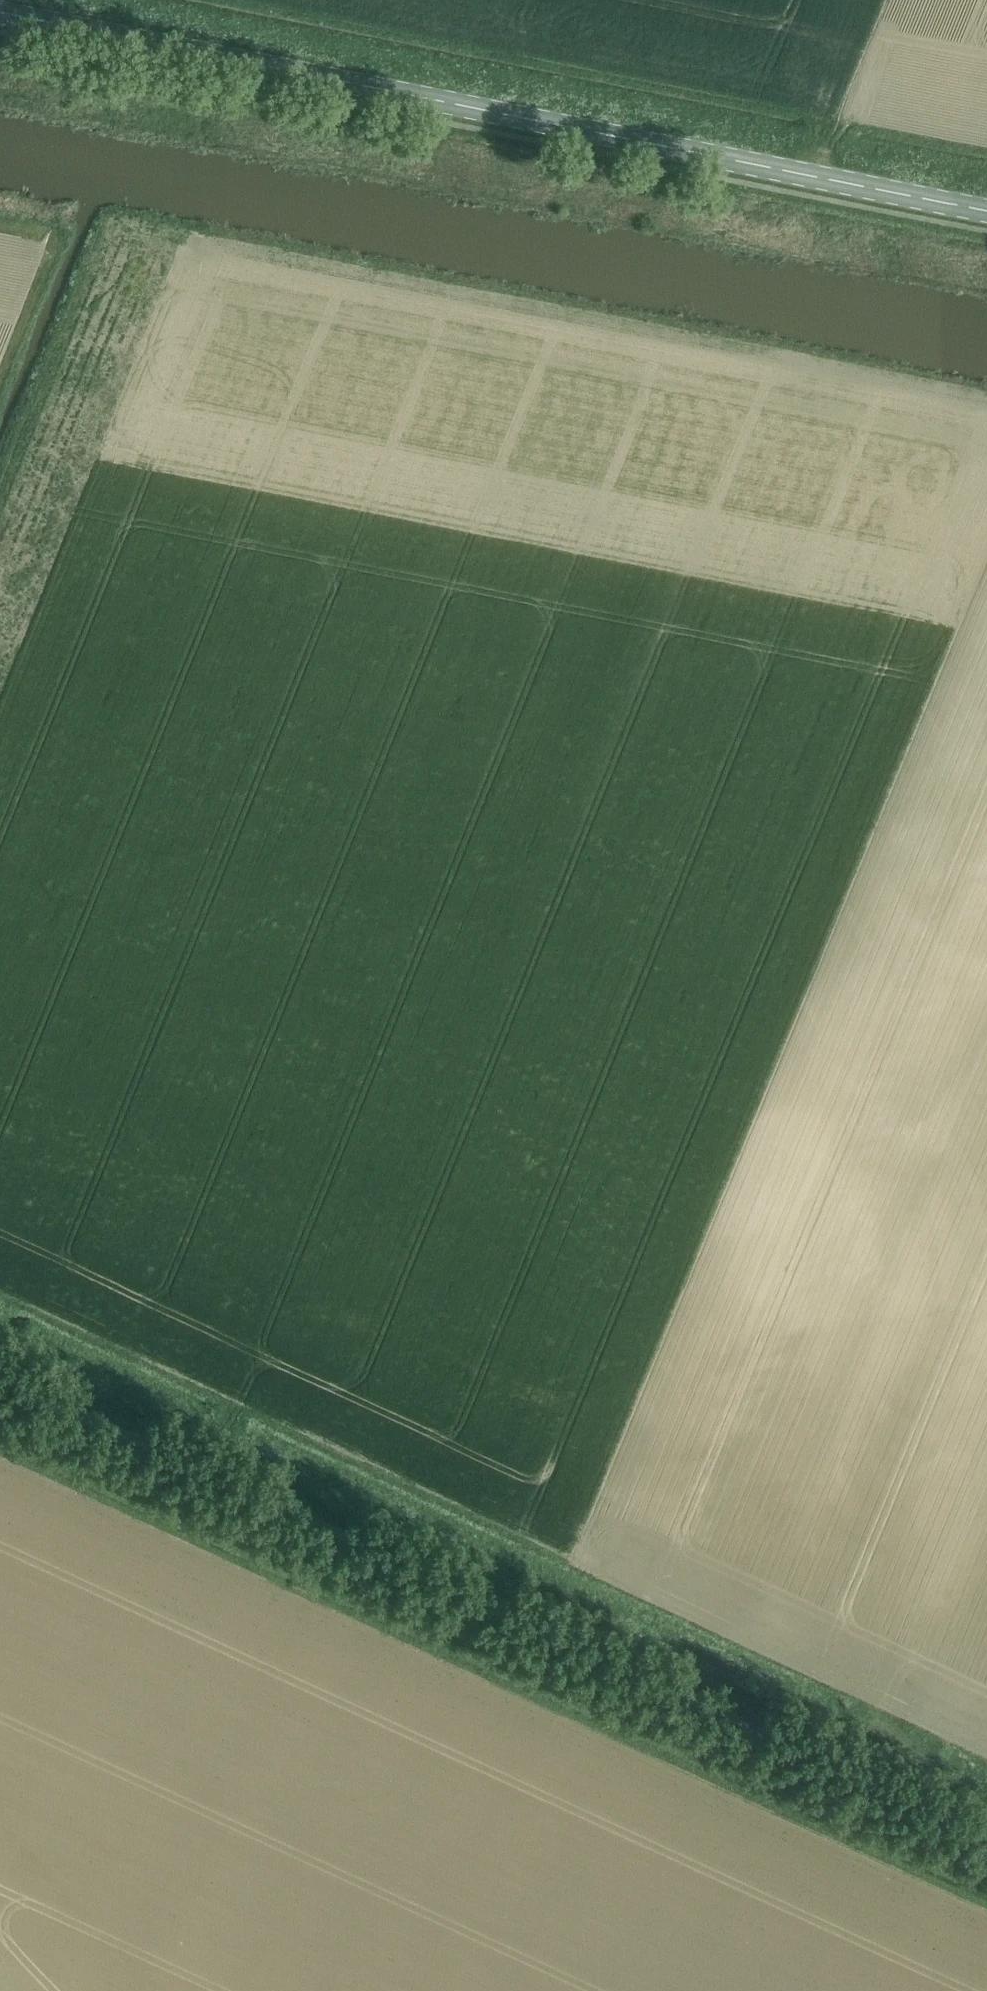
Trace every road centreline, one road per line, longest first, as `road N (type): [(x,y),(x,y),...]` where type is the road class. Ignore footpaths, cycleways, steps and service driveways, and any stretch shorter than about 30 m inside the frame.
road 1 (unclassified): [(0,1381),(986,1841)]
road 2 (tertiary): [(986,214),(0,20)]

